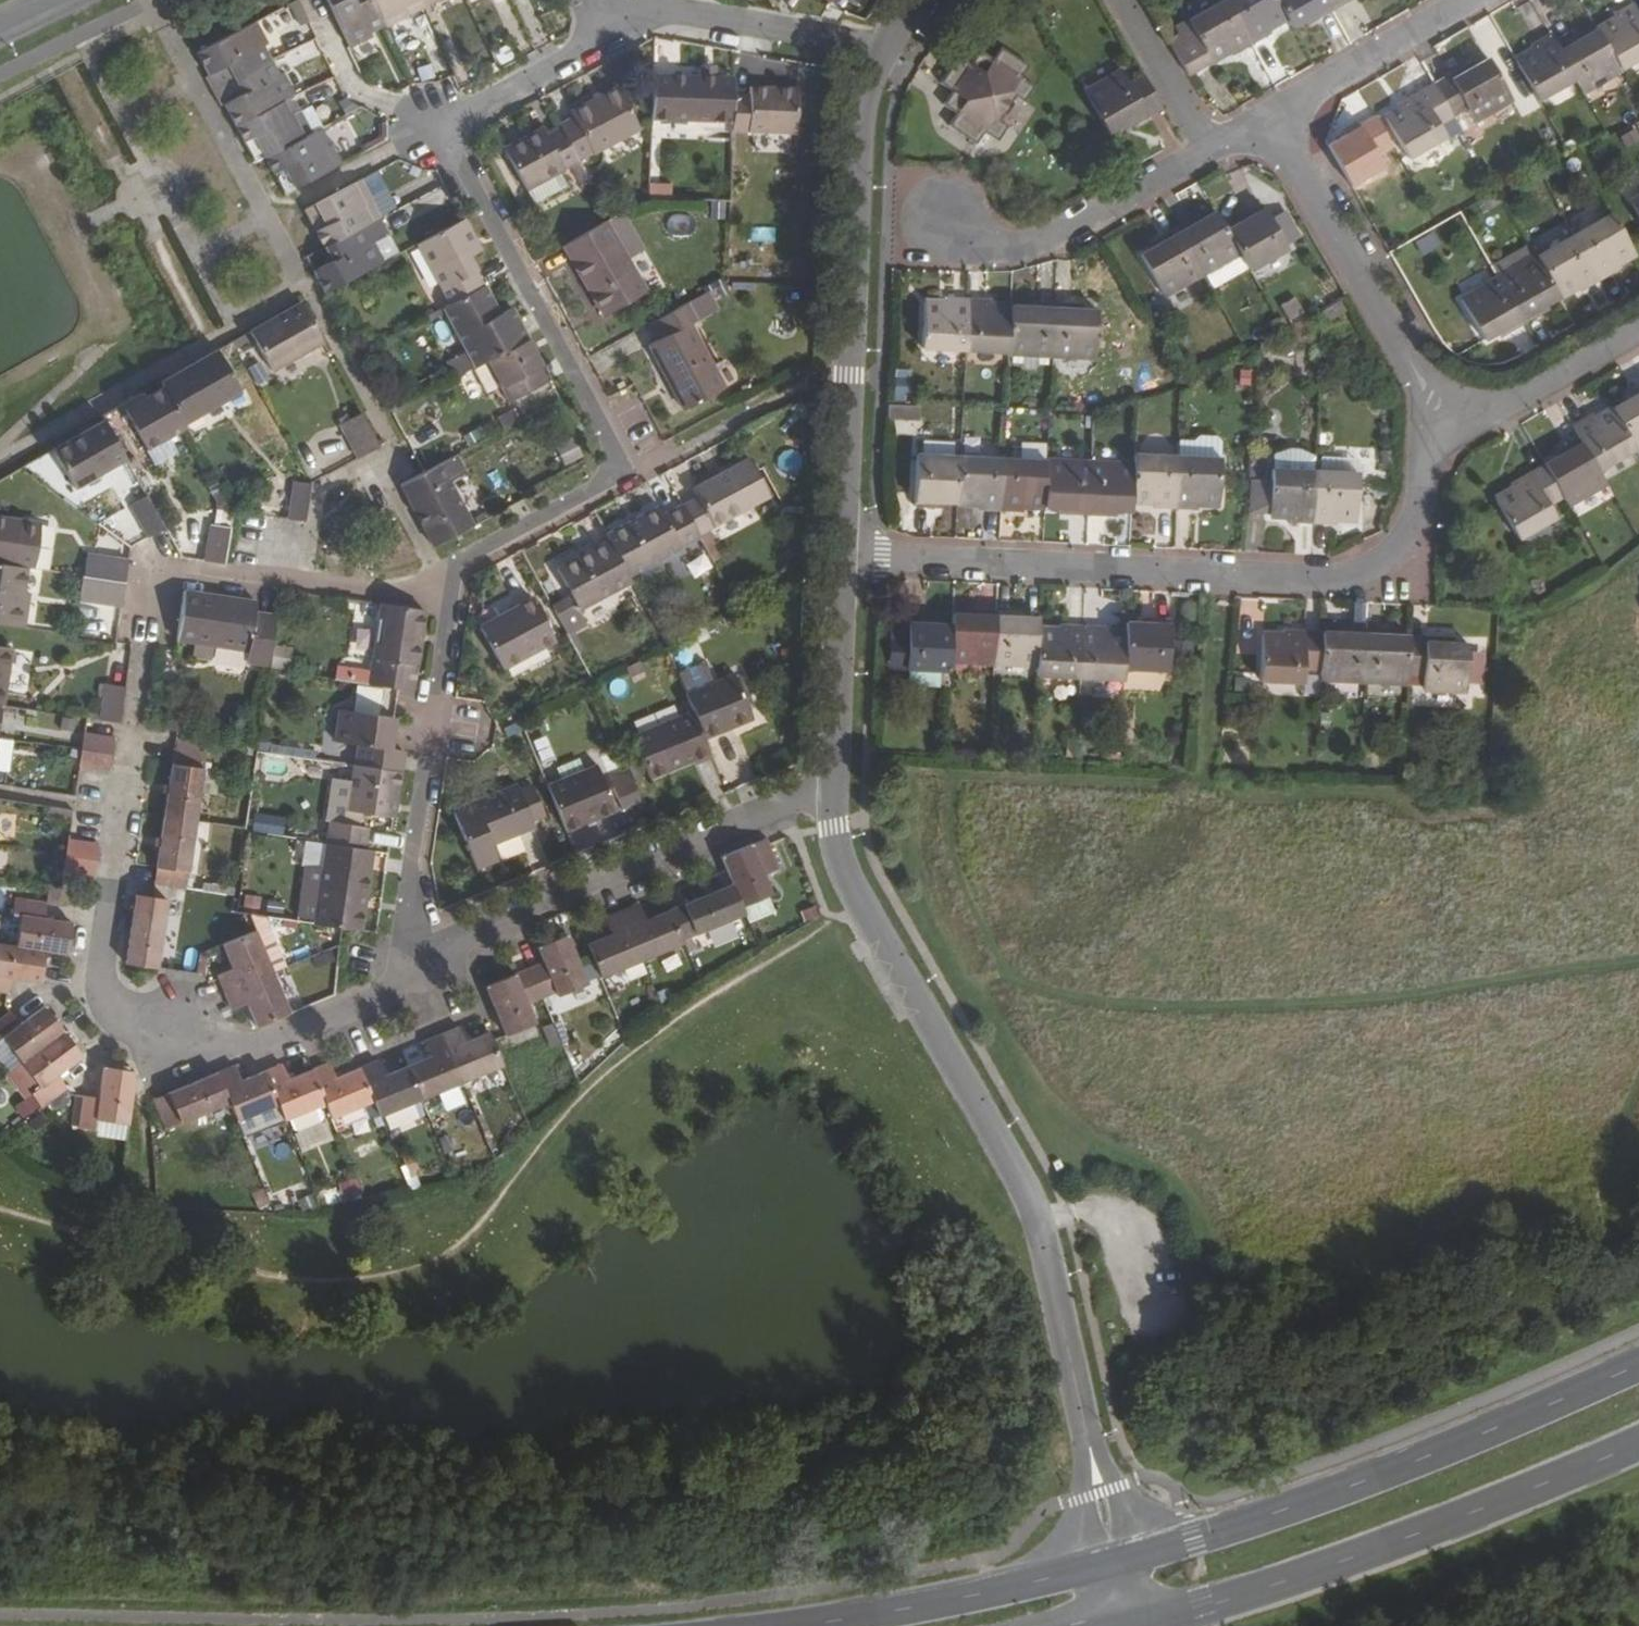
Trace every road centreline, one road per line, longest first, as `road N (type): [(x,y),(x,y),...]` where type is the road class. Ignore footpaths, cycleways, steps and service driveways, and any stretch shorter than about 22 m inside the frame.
road 1 (residential): [(1115,1564),(1039,1220),(861,902),(844,865),(835,780)]
road 2 (residential): [(842,552),(1343,579),(1394,551),(1417,507),(1424,456),(1455,436)]
road 3 (residential): [(414,965),(382,995),(262,1048),(135,1022),(106,1000),(98,971),(143,648)]
road 4 (primary): [(1638,1363),(1424,1457),(1115,1564)]
road 5 (primary): [(1137,1625),(1411,1536),(1638,1441)]
road 6 (residential): [(842,552),(867,113),(884,50)]
road 7 (residential): [(835,780),(414,965)]
road 8 (residential): [(435,129),(486,208),(610,450),(611,470),(601,485)]
road 9 (residential): [(1455,436),(1267,117)]
road 10 (residential): [(448,604),(411,861),(414,965)]
road 11 (primary): [(1115,1564),(795,1625)]
road 12 (residential): [(944,218),(988,246),(1023,245),(1063,233),(1209,150)]
road 13 (residential): [(606,5),(884,50)]
road 14 (residential): [(180,571),(448,604)]
road 15 (residential): [(1267,117),(1474,0)]
road 16 (residential): [(835,780),(842,552)]
road 17 (residential): [(435,129),(582,57),(606,5)]
road 18 (residential): [(1455,436),(1638,334)]
road 19 (residential): [(601,485),(453,569),(448,604)]
road 20 (residential): [(318,14),(357,90),(435,129)]
road 21 (unclassified): [(1209,150),(1125,0)]
road 22 (residential): [(601,485),(711,433)]

